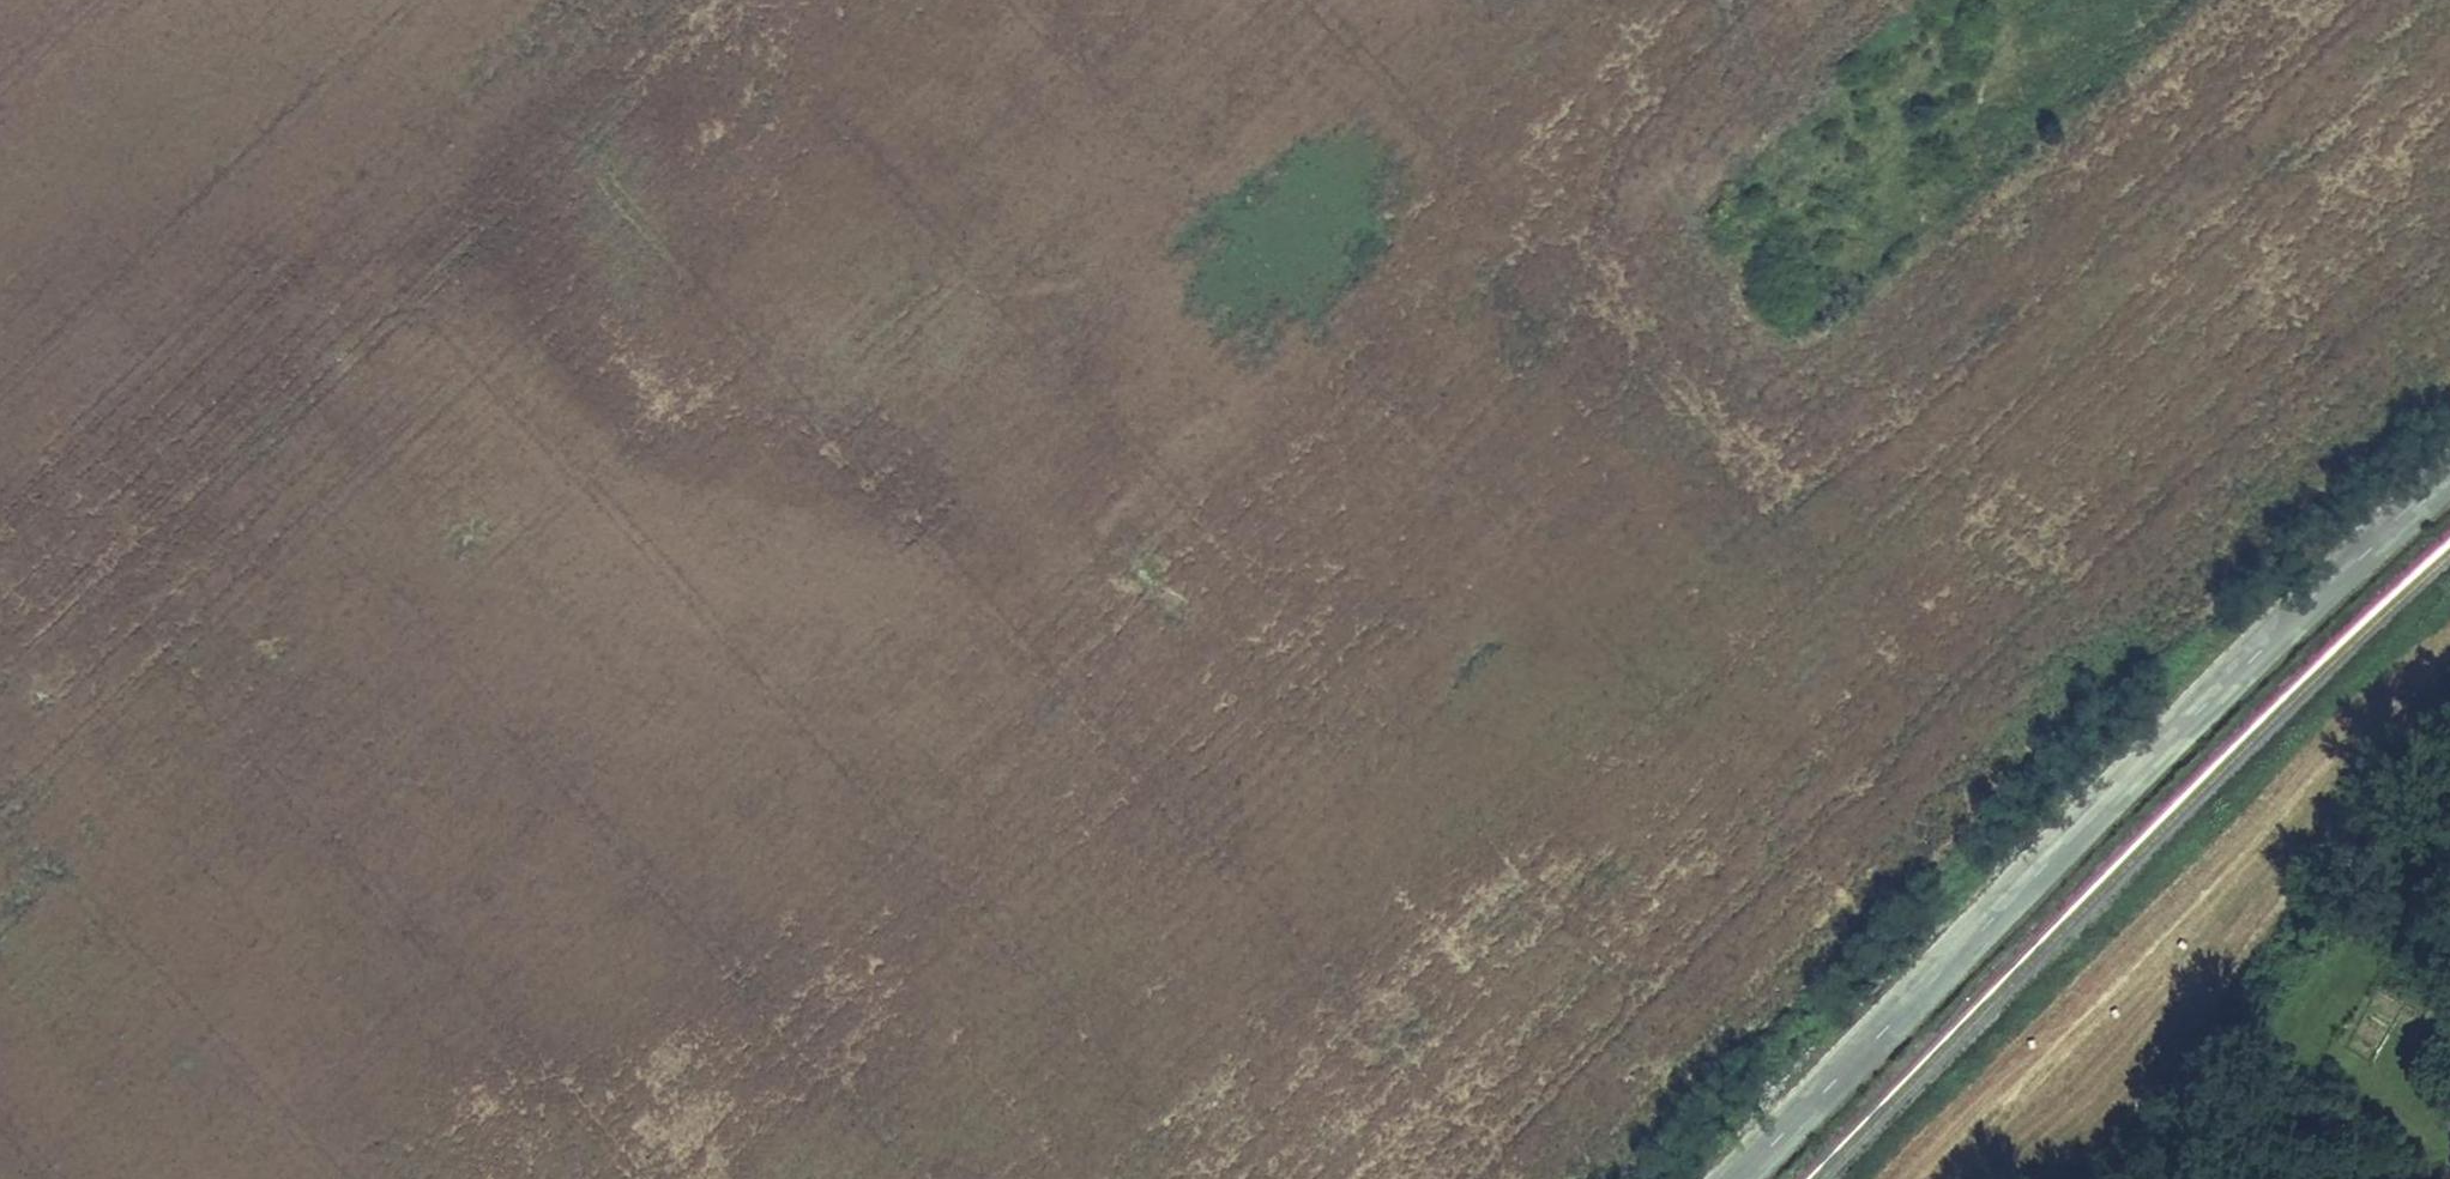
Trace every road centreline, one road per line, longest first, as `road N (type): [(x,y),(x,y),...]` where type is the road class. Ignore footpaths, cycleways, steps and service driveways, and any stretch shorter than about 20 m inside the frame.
road 1 (tertiary): [(2449,478),(2258,654),(1739,1178)]
road 2 (track): [(2449,808),(2329,957),(2208,1153),(2180,1178)]

